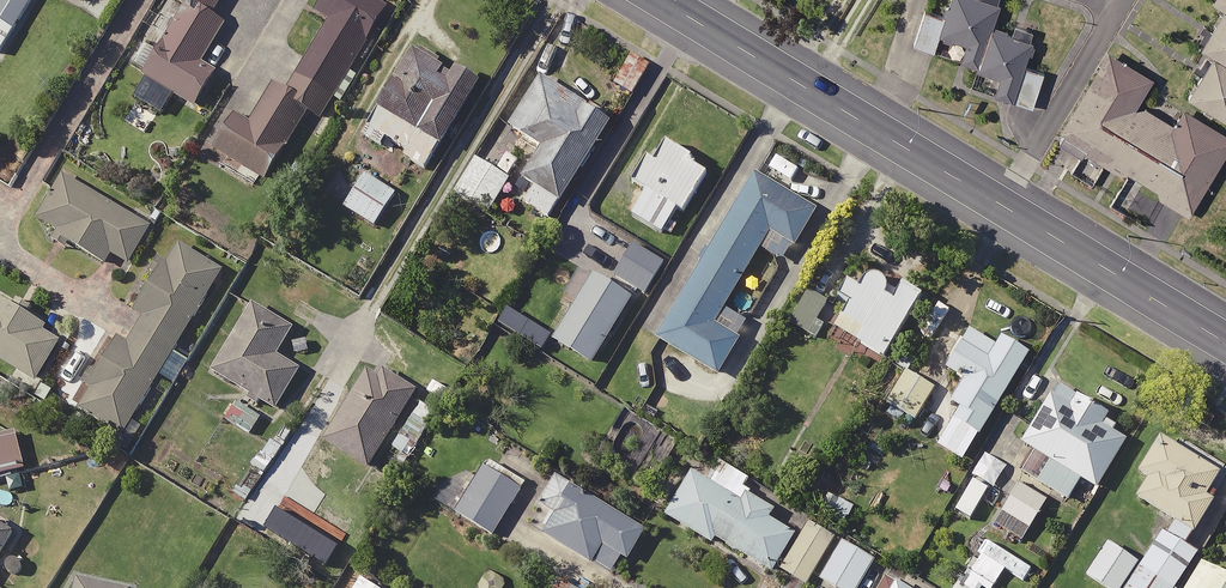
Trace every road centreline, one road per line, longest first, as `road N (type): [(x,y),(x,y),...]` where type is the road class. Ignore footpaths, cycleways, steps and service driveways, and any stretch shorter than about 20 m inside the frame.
road 1 (secondary): [(663,0),(1225,342)]

